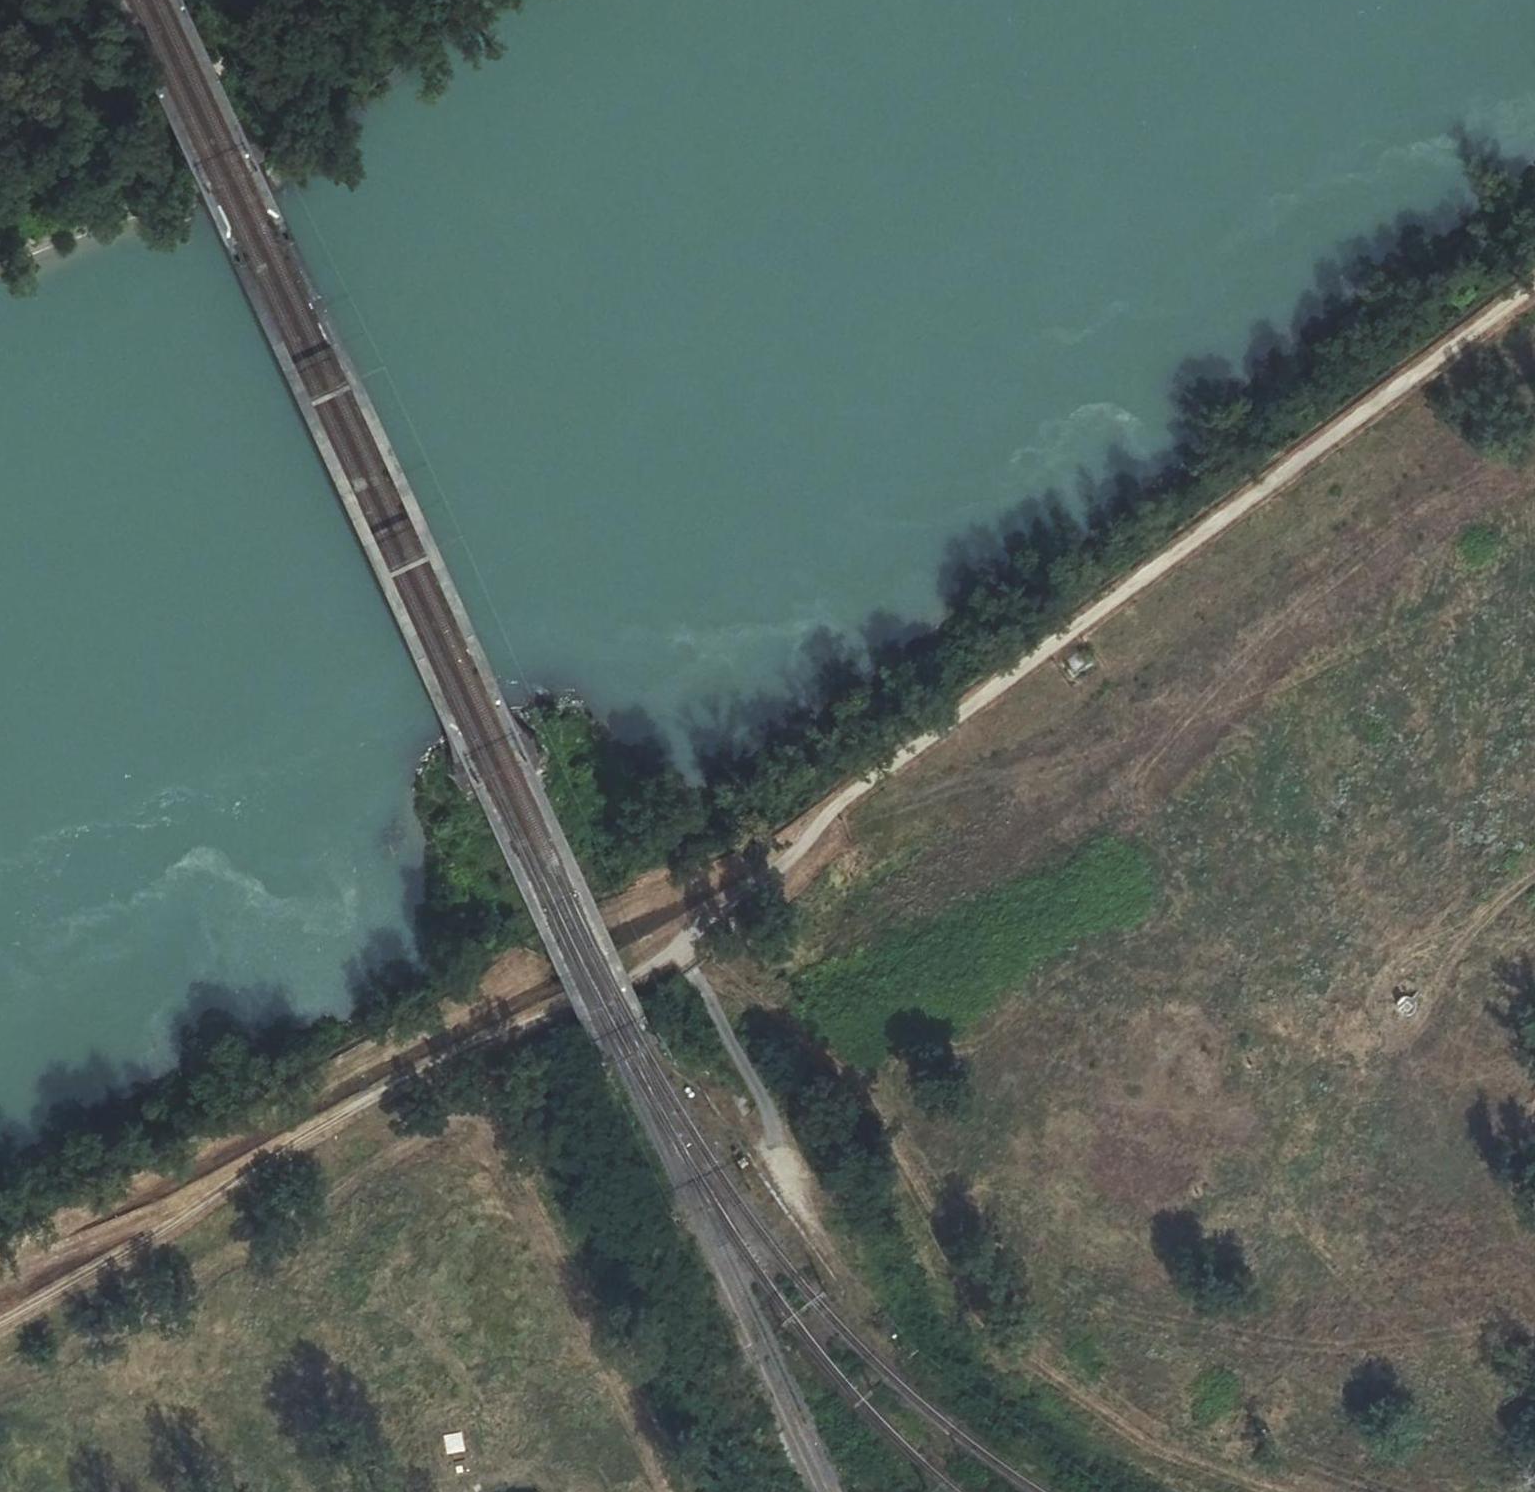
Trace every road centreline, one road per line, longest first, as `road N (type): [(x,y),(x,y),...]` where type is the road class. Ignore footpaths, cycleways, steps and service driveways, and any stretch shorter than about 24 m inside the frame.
road 1 (track): [(0,1321),(423,1069),(678,951),(921,740),(1534,280)]
road 2 (track): [(0,1272),(114,1230),(262,1159)]
road 3 (track): [(678,951),(763,1103),(774,1151)]

